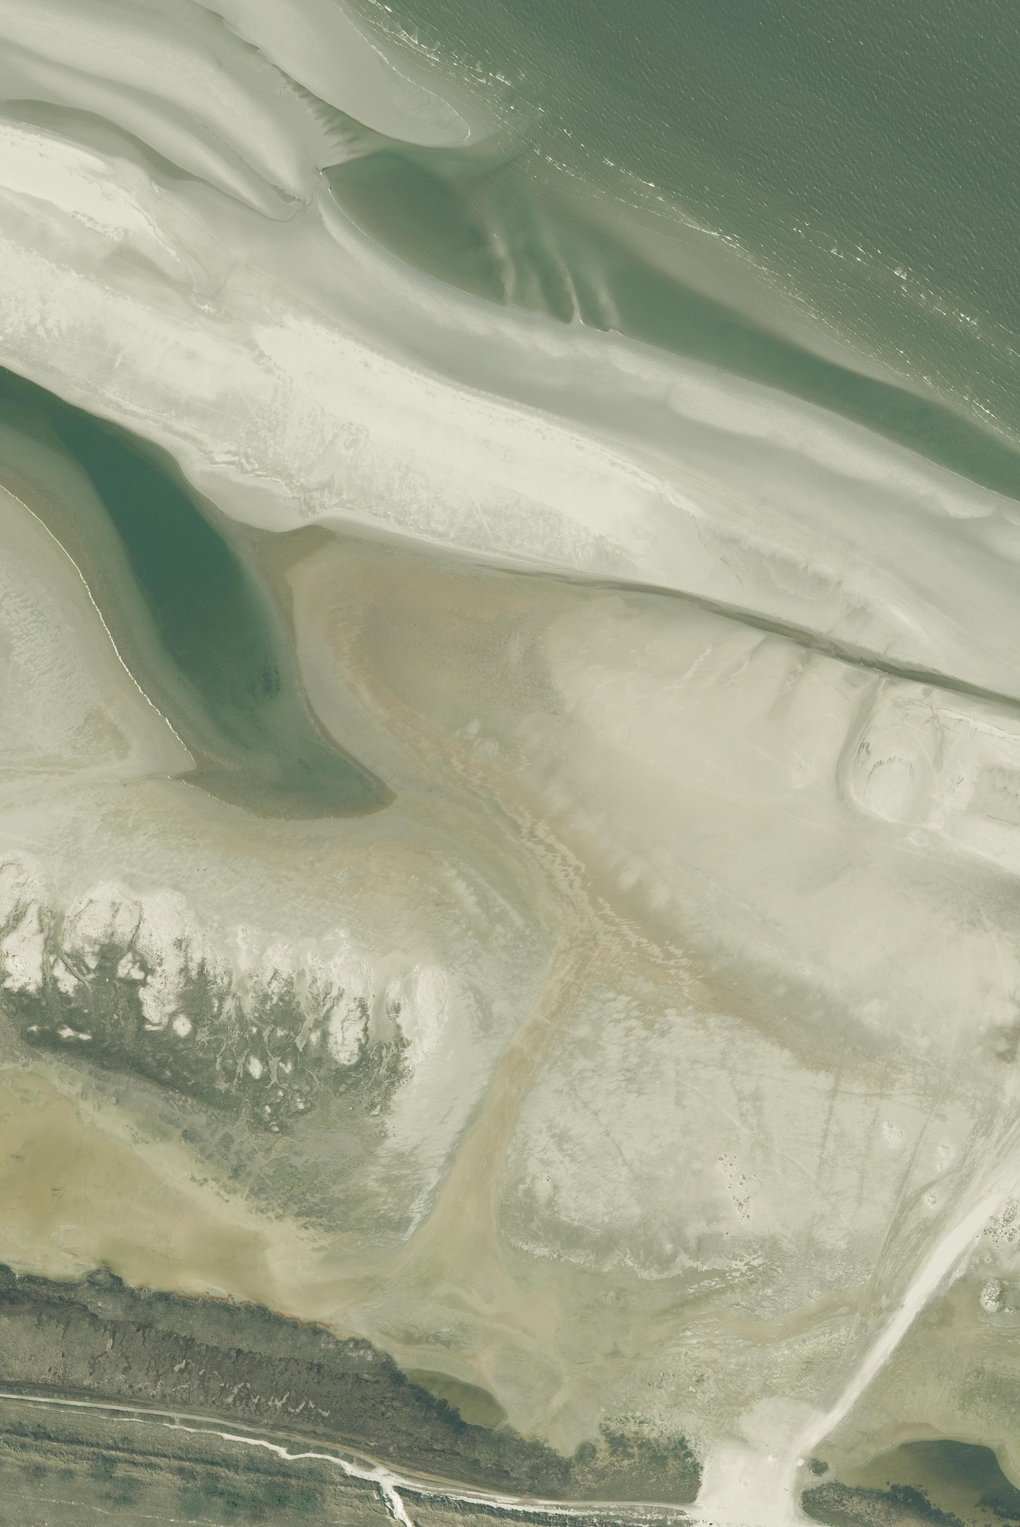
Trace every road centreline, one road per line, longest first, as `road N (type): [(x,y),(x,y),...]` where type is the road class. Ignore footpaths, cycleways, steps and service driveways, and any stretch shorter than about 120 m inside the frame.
road 1 (track): [(0,1396),(258,1427),(475,1487),(562,1499)]

